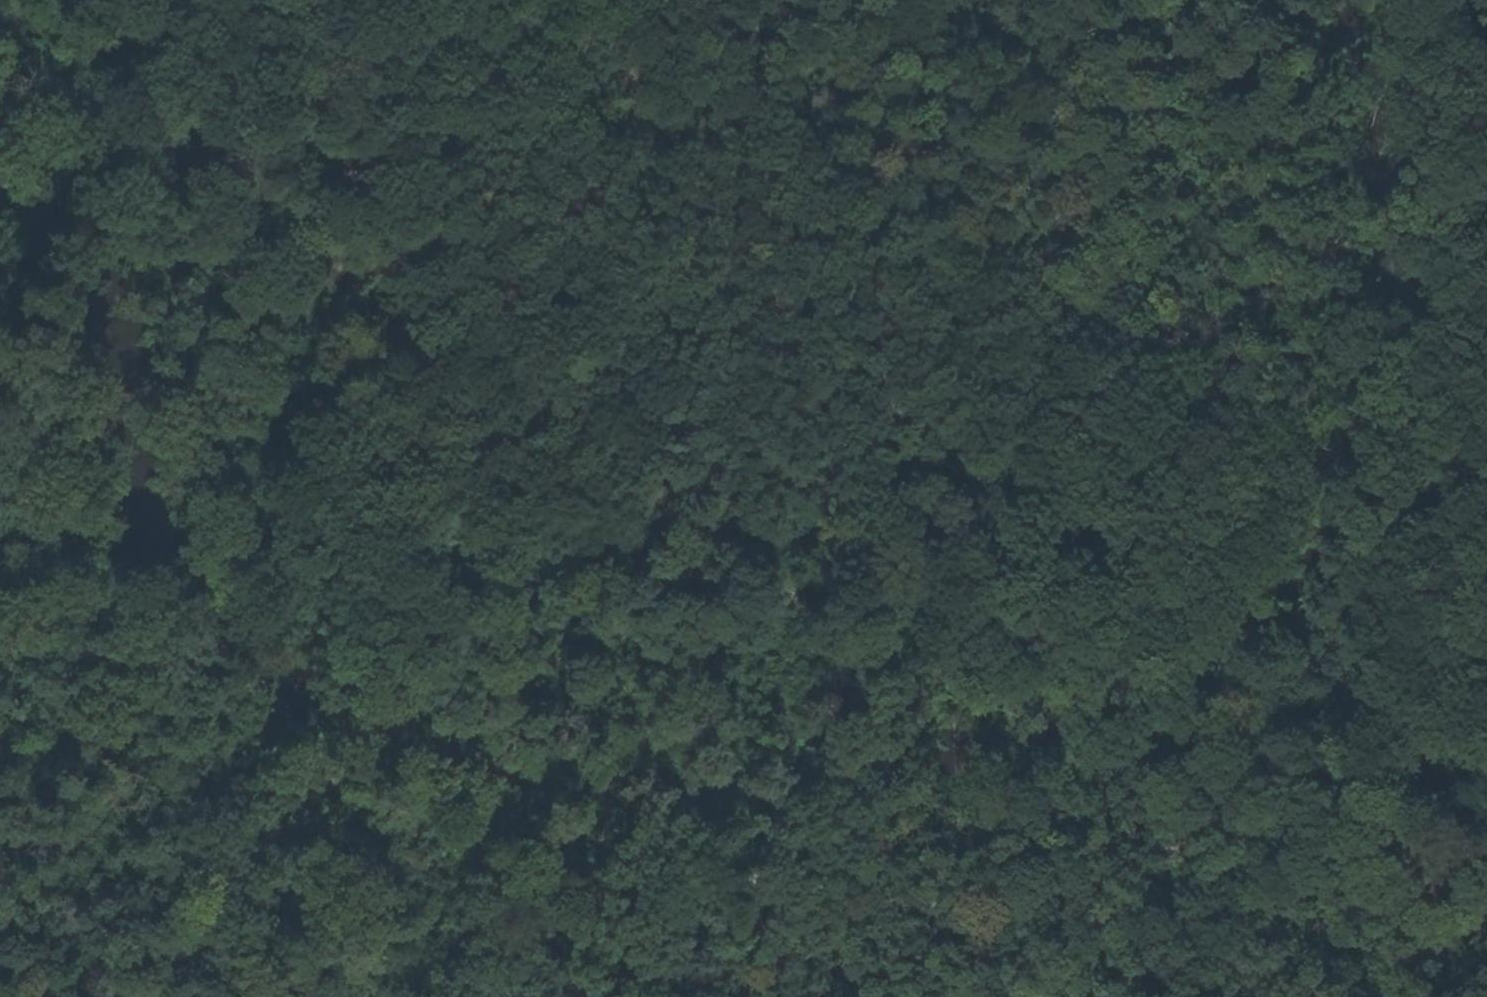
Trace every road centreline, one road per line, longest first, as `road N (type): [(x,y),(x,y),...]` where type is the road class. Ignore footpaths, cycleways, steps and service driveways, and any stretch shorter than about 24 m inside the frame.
road 1 (track): [(669,996),(748,869),(923,884),(1057,847),(1224,781),(1315,719),(1368,710),(1486,753)]

